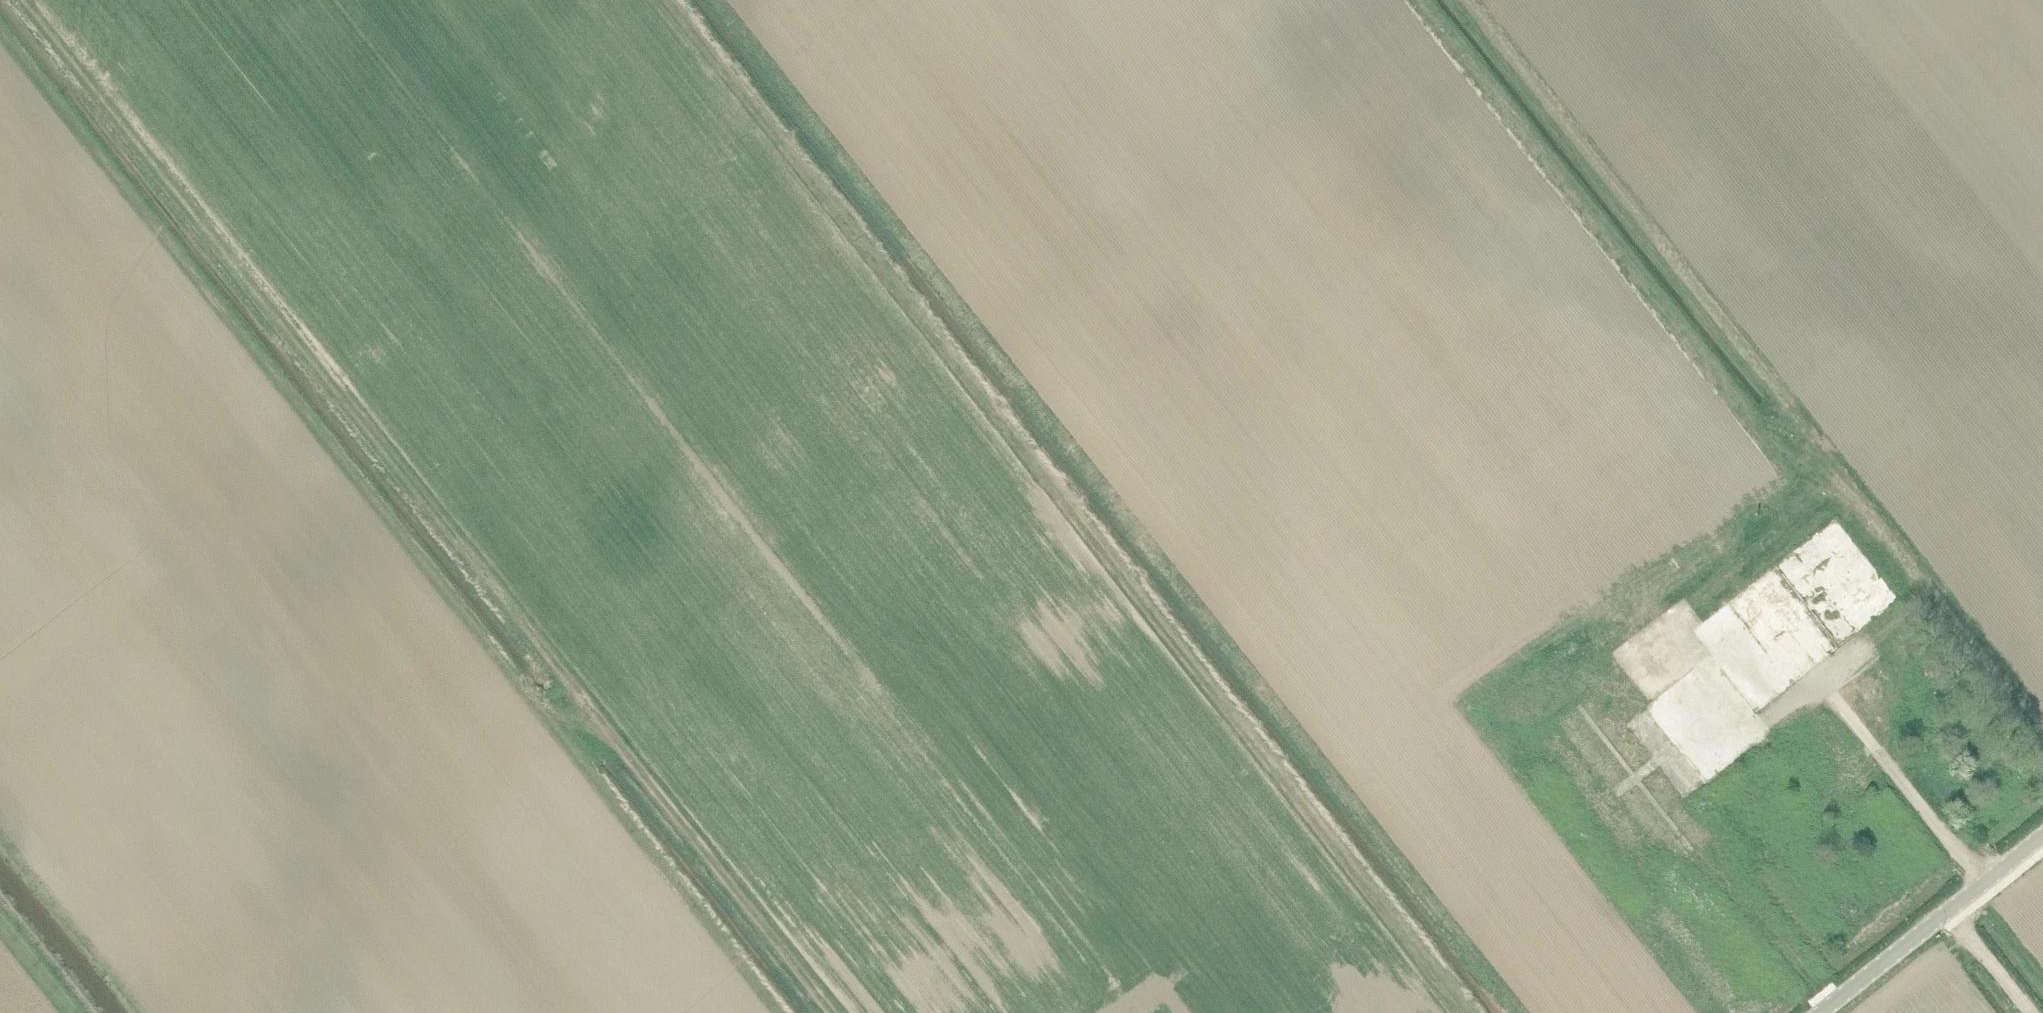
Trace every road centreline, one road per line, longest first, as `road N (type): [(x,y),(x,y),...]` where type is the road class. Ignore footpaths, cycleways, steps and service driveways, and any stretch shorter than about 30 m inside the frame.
road 1 (unclassified): [(1824,1012),(2042,839)]
road 2 (track): [(2031,1012),(1951,912)]

